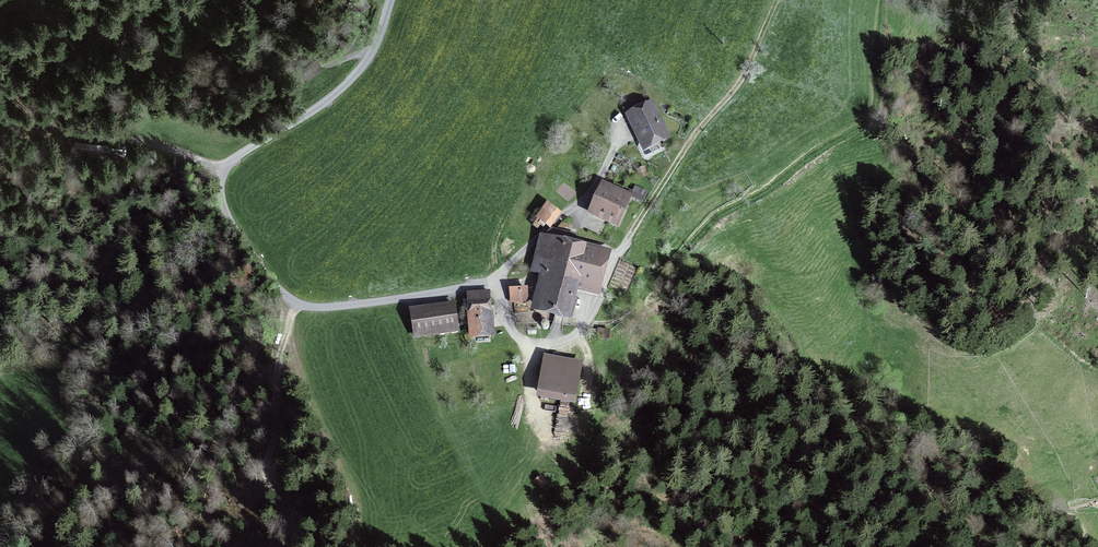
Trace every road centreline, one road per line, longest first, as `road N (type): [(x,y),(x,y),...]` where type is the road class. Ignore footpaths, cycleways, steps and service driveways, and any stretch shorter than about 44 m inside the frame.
road 1 (track): [(584,325),(629,311),(719,217),(867,119),(883,0)]
road 2 (track): [(778,0),(743,78),(694,135),(618,250),(581,331)]
road 3 (track): [(296,302),(277,371),(277,433),(266,466),(285,517),(285,546)]
road 4 (track): [(530,342),(541,423),(550,436),(571,437),(588,422),(581,331)]
road 5 (track): [(224,167),(163,148),(0,122)]
road 6 (track): [(622,129),(580,206),(496,283)]

